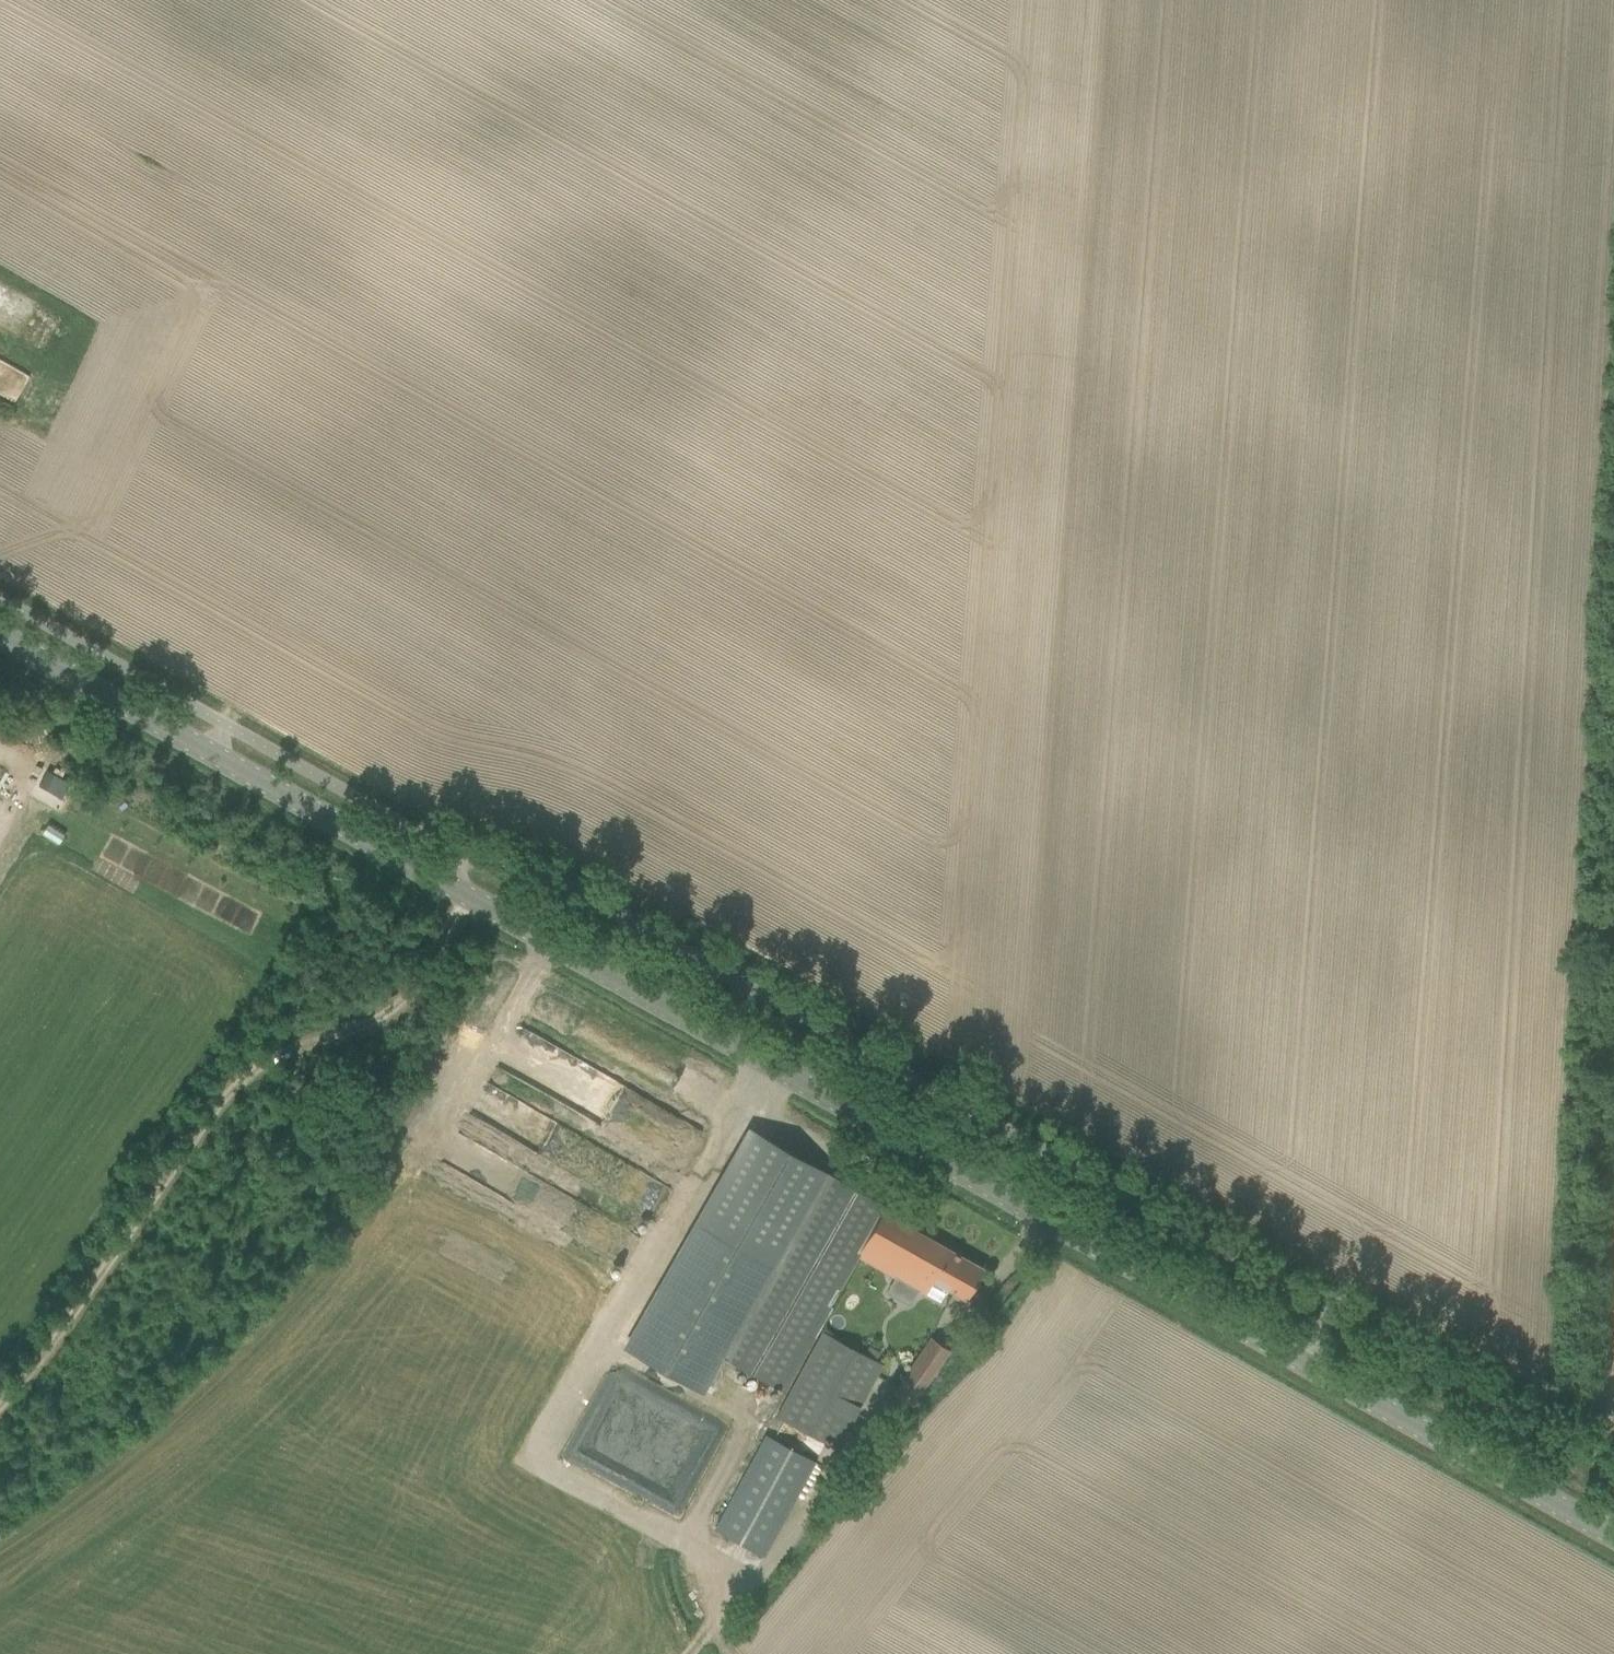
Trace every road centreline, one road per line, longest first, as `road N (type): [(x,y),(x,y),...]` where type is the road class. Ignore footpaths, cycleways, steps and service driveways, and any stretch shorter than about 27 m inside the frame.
road 1 (tertiary): [(1613,1534),(0,634)]

